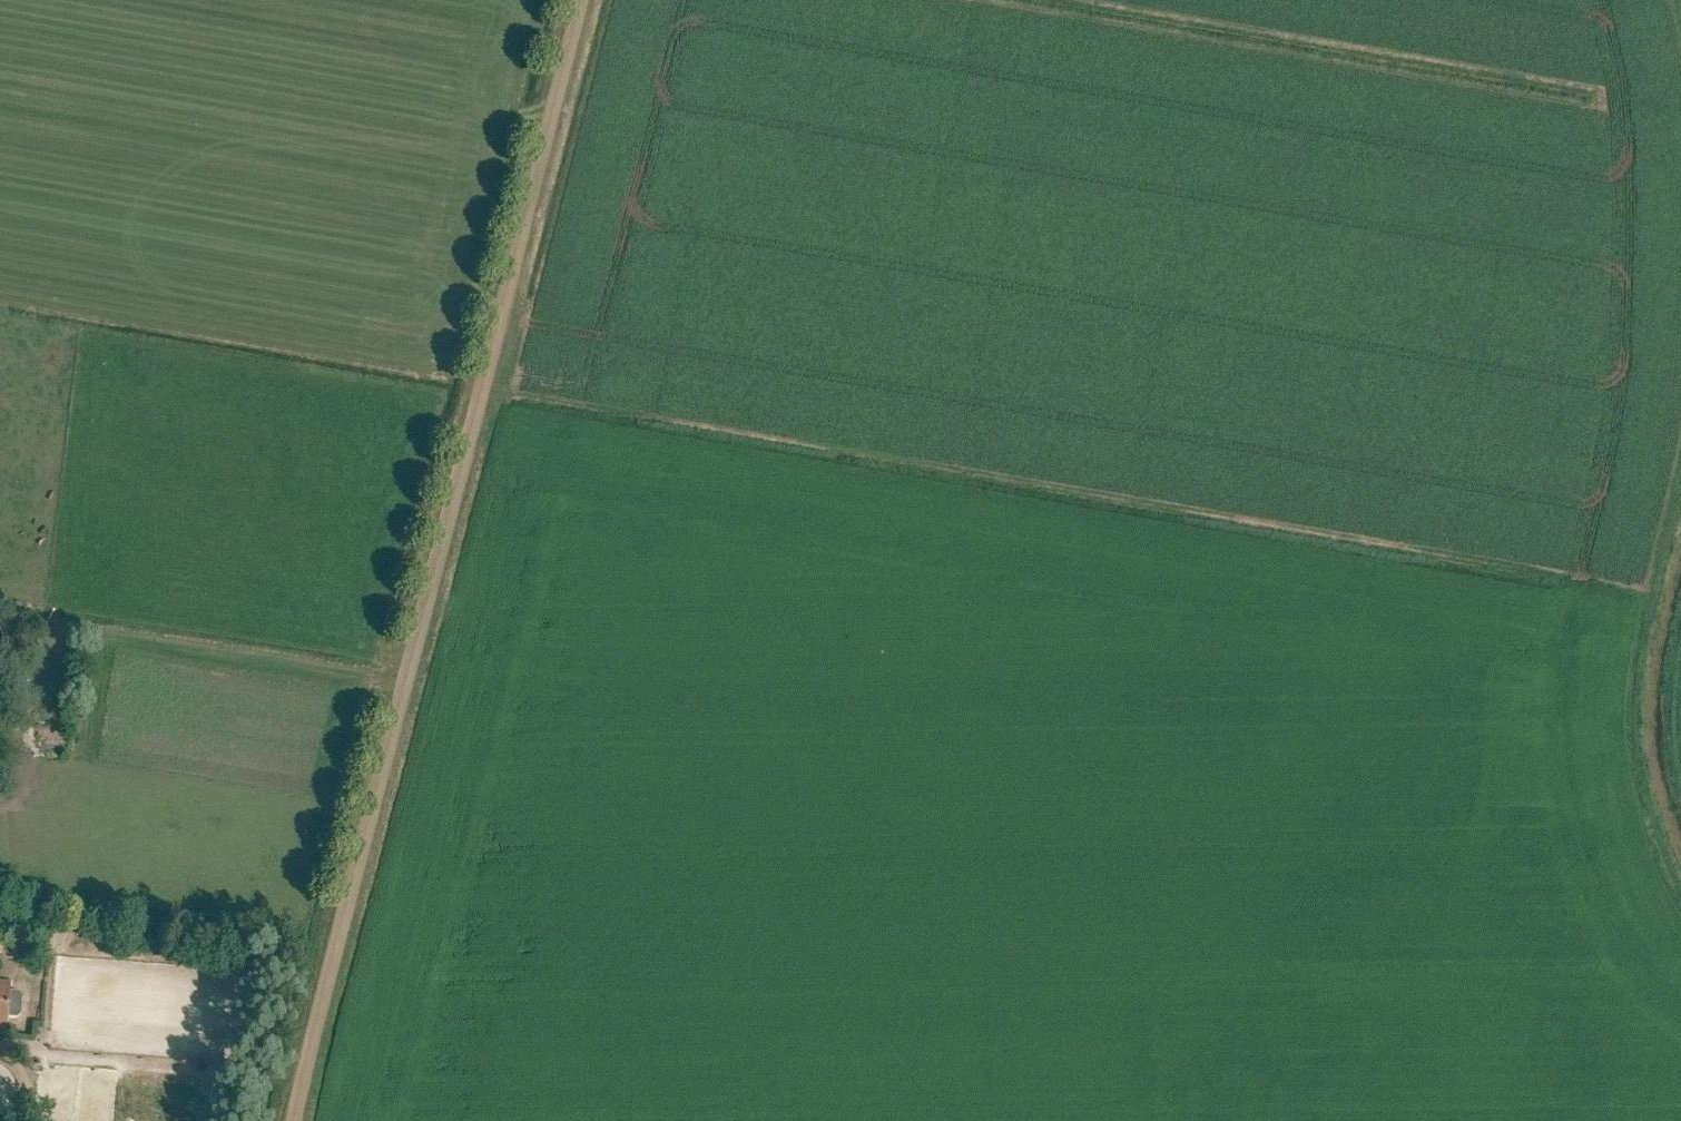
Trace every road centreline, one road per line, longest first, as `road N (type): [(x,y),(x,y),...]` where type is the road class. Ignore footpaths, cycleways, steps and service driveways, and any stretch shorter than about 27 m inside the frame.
road 1 (unclassified): [(581,0),(287,1120)]

